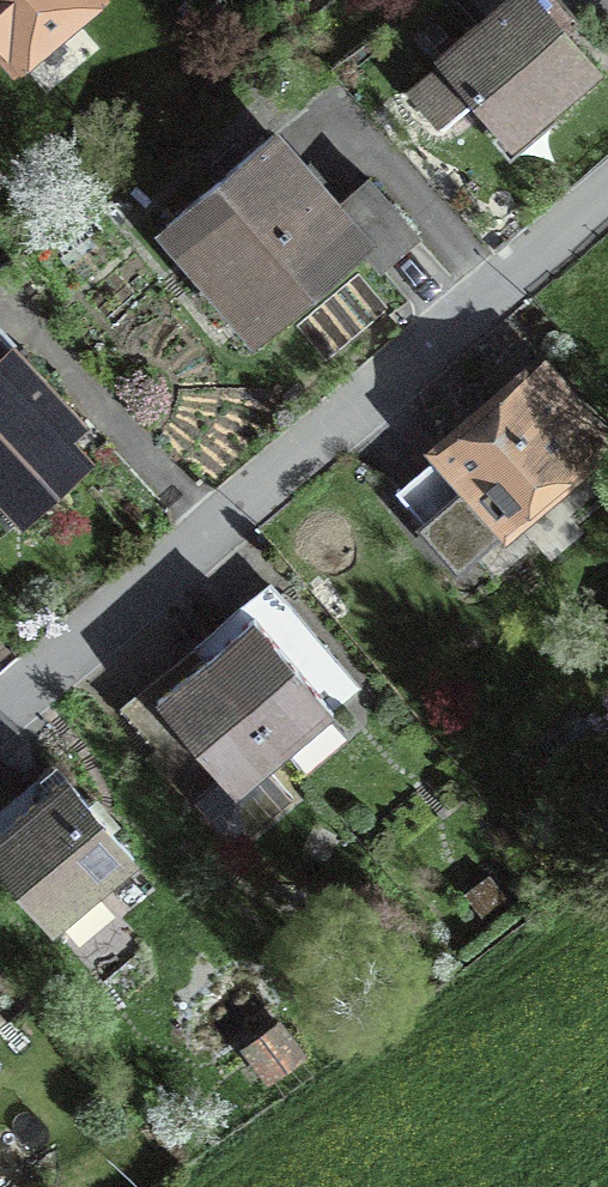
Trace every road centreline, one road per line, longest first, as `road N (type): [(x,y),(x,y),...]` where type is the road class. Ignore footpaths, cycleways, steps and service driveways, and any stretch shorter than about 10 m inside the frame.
road 1 (residential): [(607,197),(0,709)]

